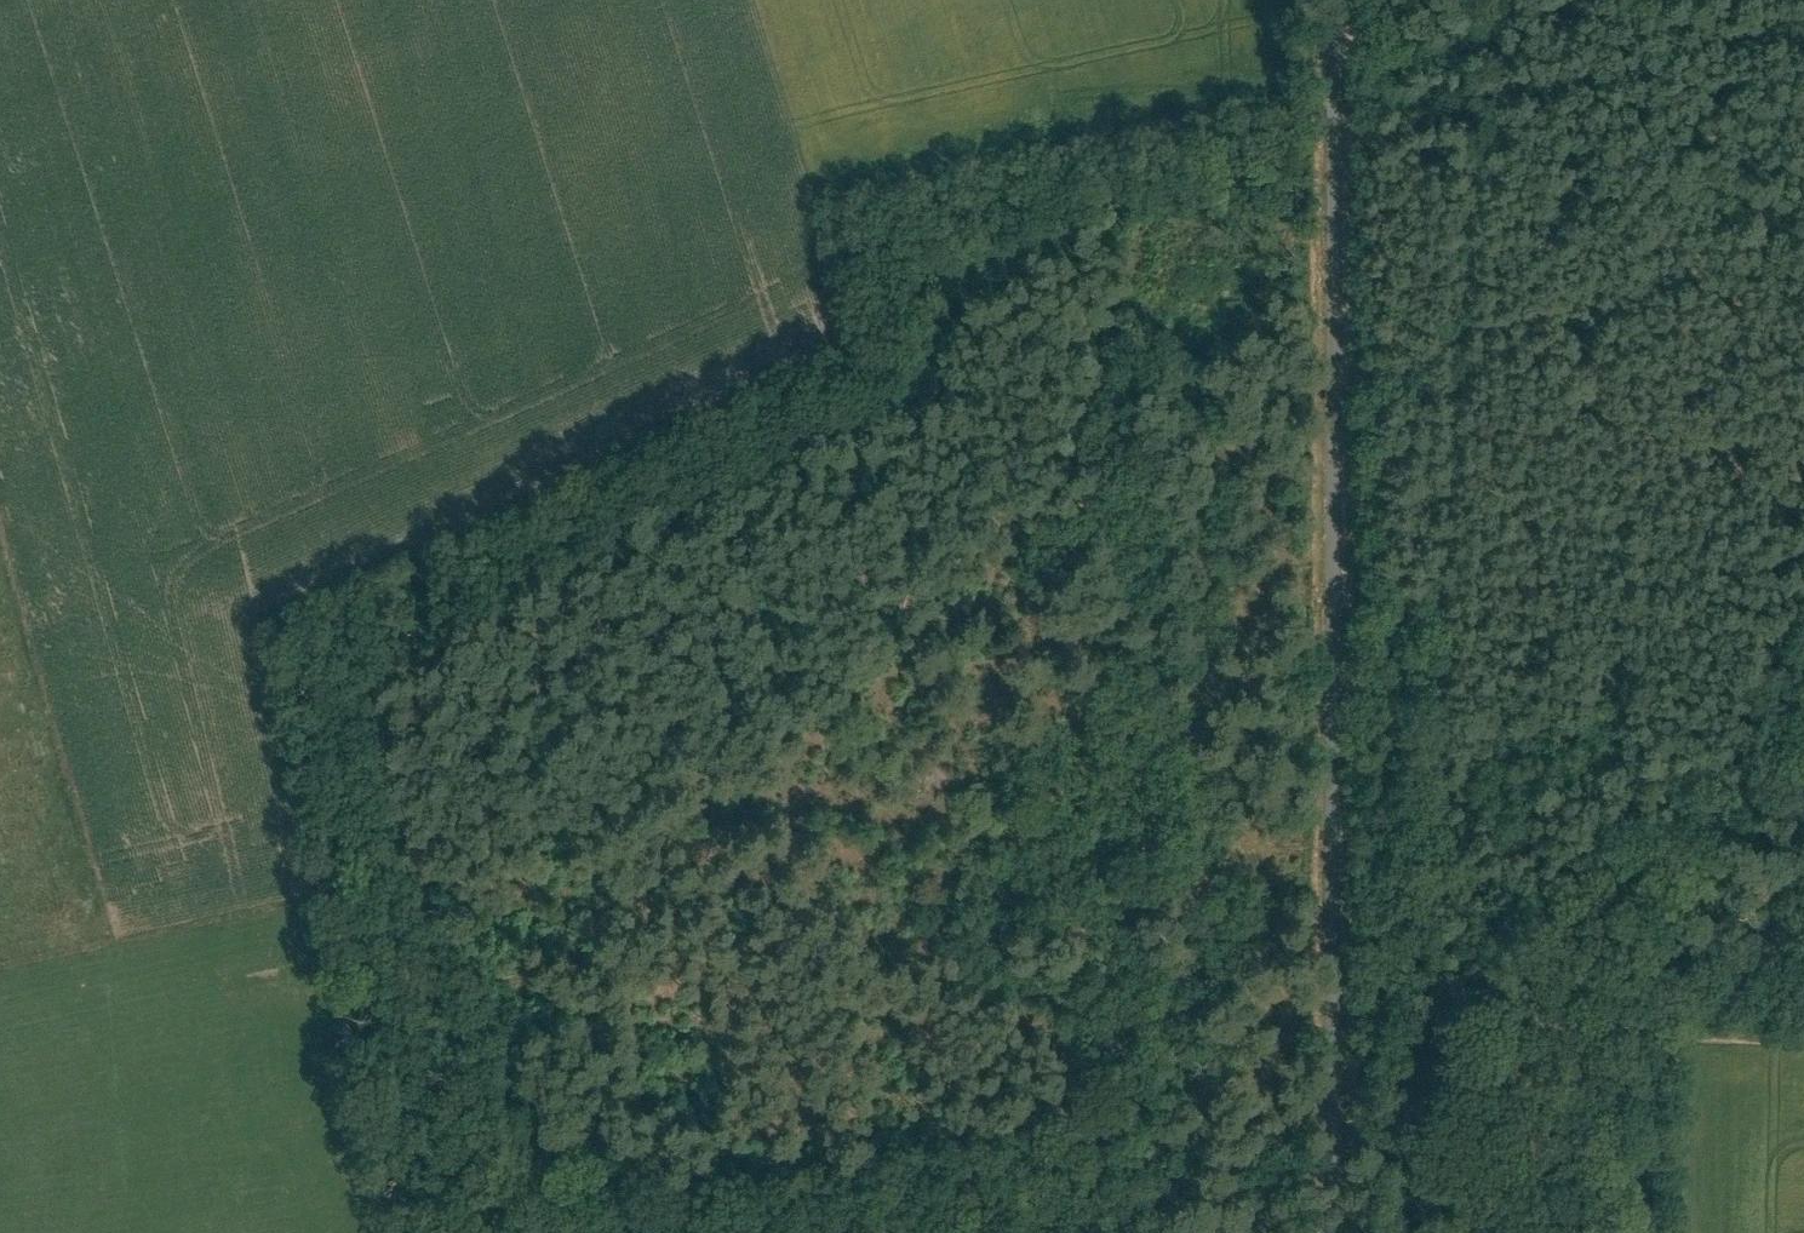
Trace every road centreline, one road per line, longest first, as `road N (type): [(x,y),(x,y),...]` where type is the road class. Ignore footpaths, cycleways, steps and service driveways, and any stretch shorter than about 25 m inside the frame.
road 1 (unclassified): [(1333,1232),(1333,0)]

